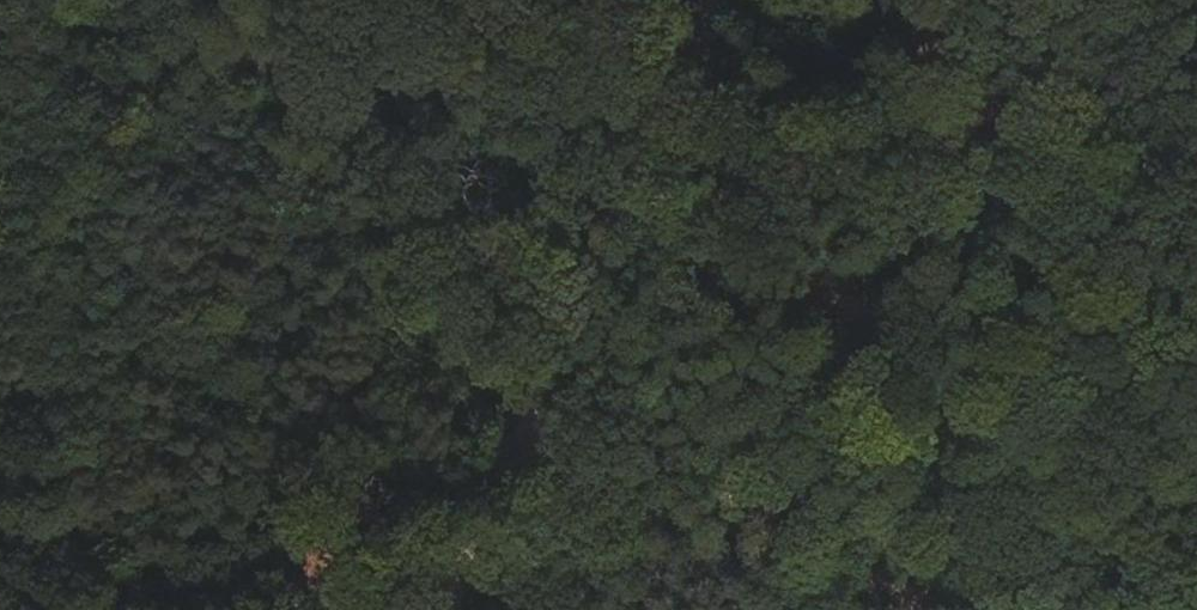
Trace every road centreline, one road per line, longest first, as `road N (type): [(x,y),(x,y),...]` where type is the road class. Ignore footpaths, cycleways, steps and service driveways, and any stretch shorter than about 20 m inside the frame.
road 1 (track): [(1196,335),(1163,374),(1115,386),(1035,362),(963,380),(818,495),(660,500),(504,447)]
road 2 (track): [(504,447),(716,0)]
road 3 (track): [(413,609),(504,447)]

